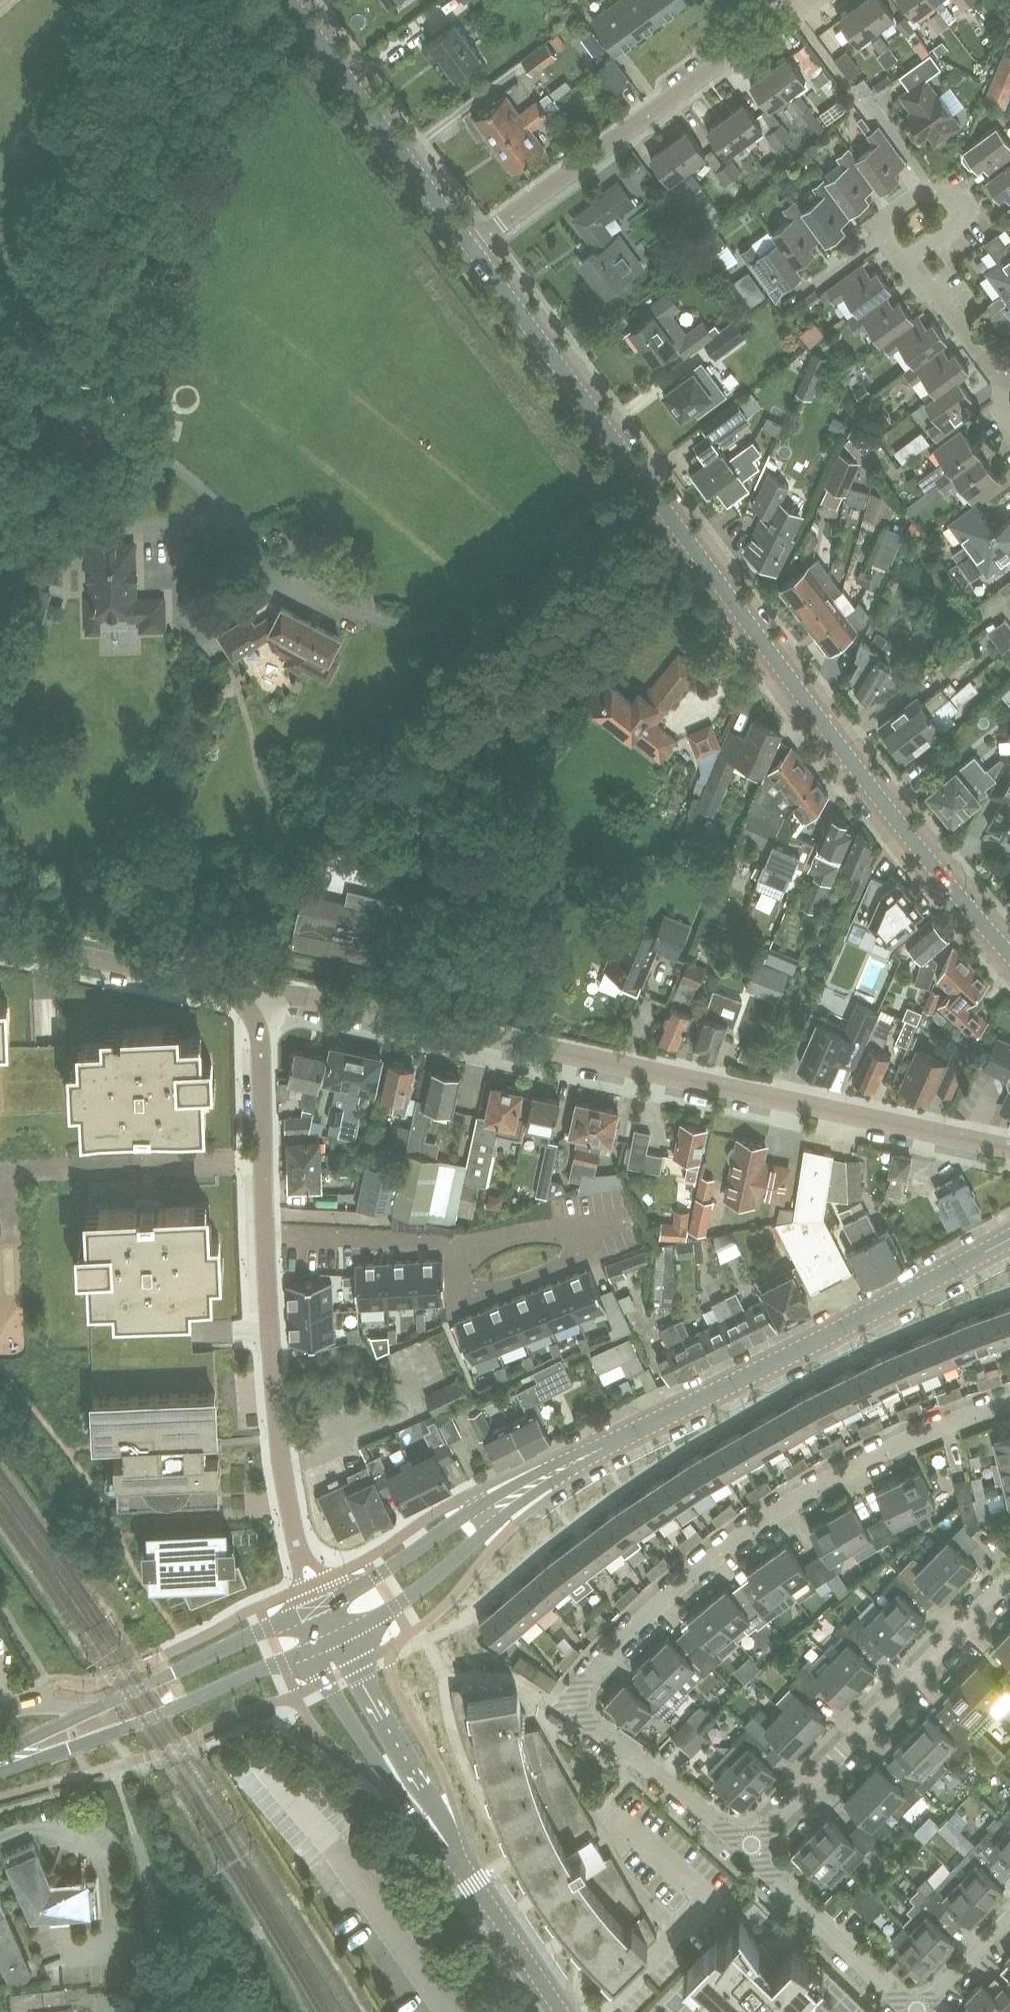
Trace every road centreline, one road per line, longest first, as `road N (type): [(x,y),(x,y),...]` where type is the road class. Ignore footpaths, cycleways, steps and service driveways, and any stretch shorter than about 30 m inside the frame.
road 1 (tertiary): [(1009,955),(868,786),(471,247)]
road 2 (residential): [(1009,1150),(305,997),(257,998)]
road 3 (residential): [(257,998),(280,1440),(315,1610)]
road 4 (tertiary): [(514,1498),(1009,1238)]
road 5 (residential): [(1009,1403),(858,1465),(707,1561),(644,1619),(574,1701)]
road 6 (tertiary): [(564,2011),(389,1762),(326,1639)]
road 7 (residential): [(471,247),(792,14)]
road 8 (residential): [(752,1846),(1009,1584)]
road 9 (tertiary): [(0,1774),(160,1715),(326,1639)]
road 10 (tertiary): [(471,247),(289,0)]
road 11 (residential): [(257,998),(244,987),(0,938)]
road 12 (tertiary): [(315,1610),(91,1712)]
road 13 (tertiary): [(326,1639),(423,1588),(514,1498)]
road 14 (residential): [(917,2011),(776,1882),(752,1846)]
road 15 (residential): [(752,1846),(578,1716),(574,1701)]
road 16 (tertiary): [(514,1498),(383,1581),(315,1610)]
road 17 (residential): [(932,191),(792,14)]
road 18 (residential): [(164,2011),(134,1833)]
road 19 (residential): [(994,375),(903,261)]
road 20 (residential): [(917,2011),(1009,1924)]
road 21 (residential): [(932,191),(950,197),(966,218),(903,261)]

